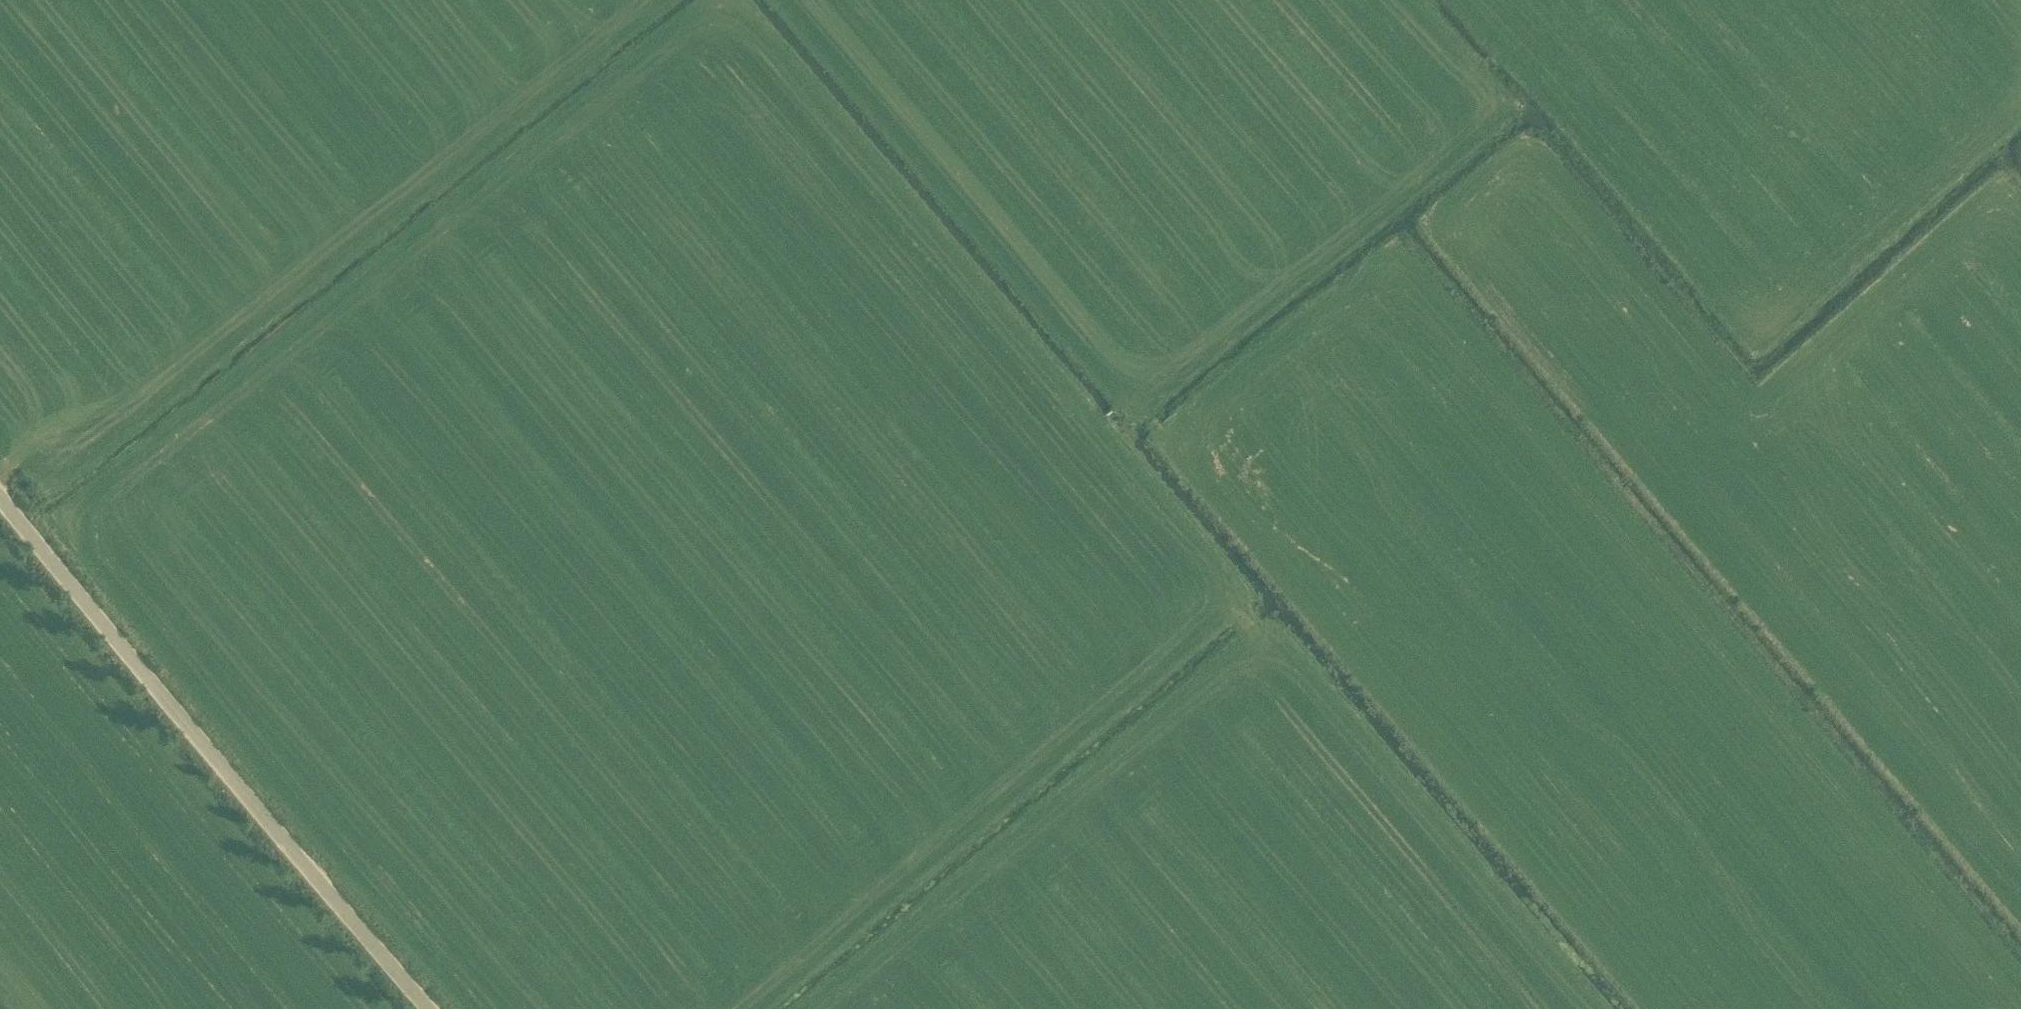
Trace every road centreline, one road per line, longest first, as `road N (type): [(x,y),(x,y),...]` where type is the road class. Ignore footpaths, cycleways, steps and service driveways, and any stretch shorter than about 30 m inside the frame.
road 1 (unclassified): [(429,1008),(0,497)]

